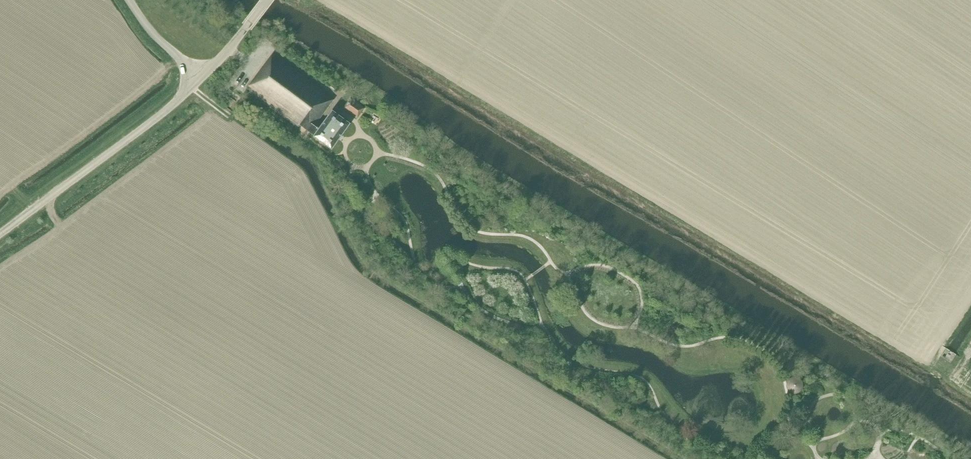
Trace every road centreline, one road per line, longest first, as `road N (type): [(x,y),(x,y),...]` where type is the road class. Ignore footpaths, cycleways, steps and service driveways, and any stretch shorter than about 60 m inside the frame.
road 1 (unclassified): [(0,235),(203,77)]

